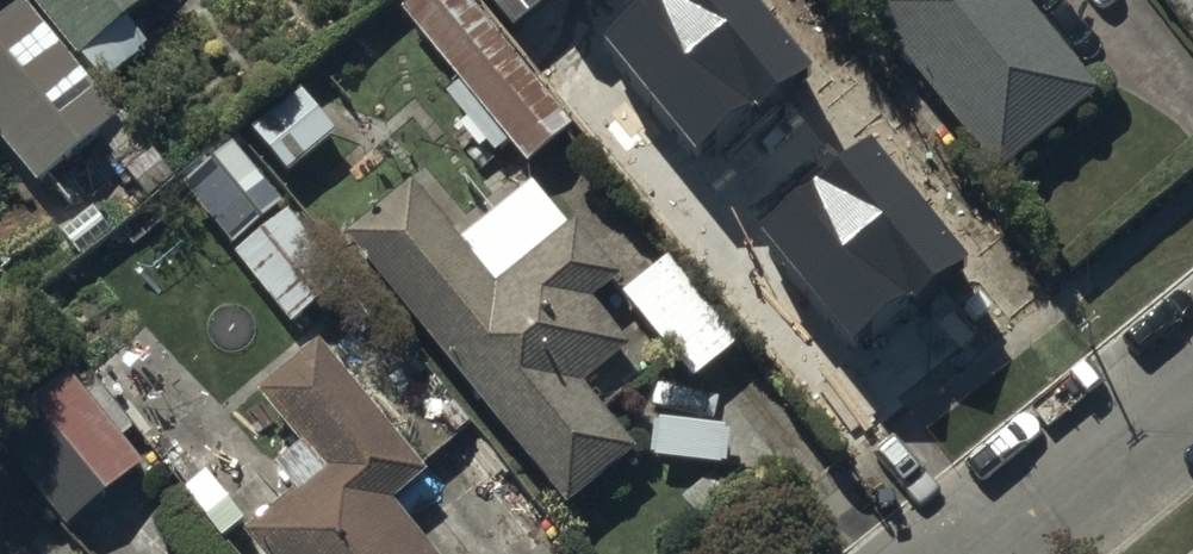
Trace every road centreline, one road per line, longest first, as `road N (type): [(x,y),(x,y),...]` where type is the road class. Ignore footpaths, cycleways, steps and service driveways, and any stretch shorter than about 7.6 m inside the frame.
road 1 (residential): [(982,553),(1192,378)]

